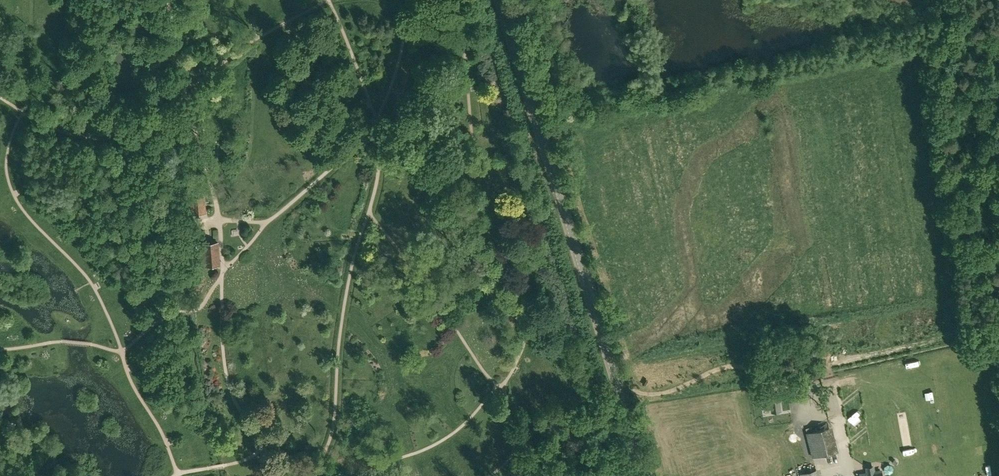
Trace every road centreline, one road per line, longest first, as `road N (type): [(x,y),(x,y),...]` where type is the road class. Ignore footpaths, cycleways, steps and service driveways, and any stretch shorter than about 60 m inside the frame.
road 1 (tertiary): [(641,475),(499,0)]

